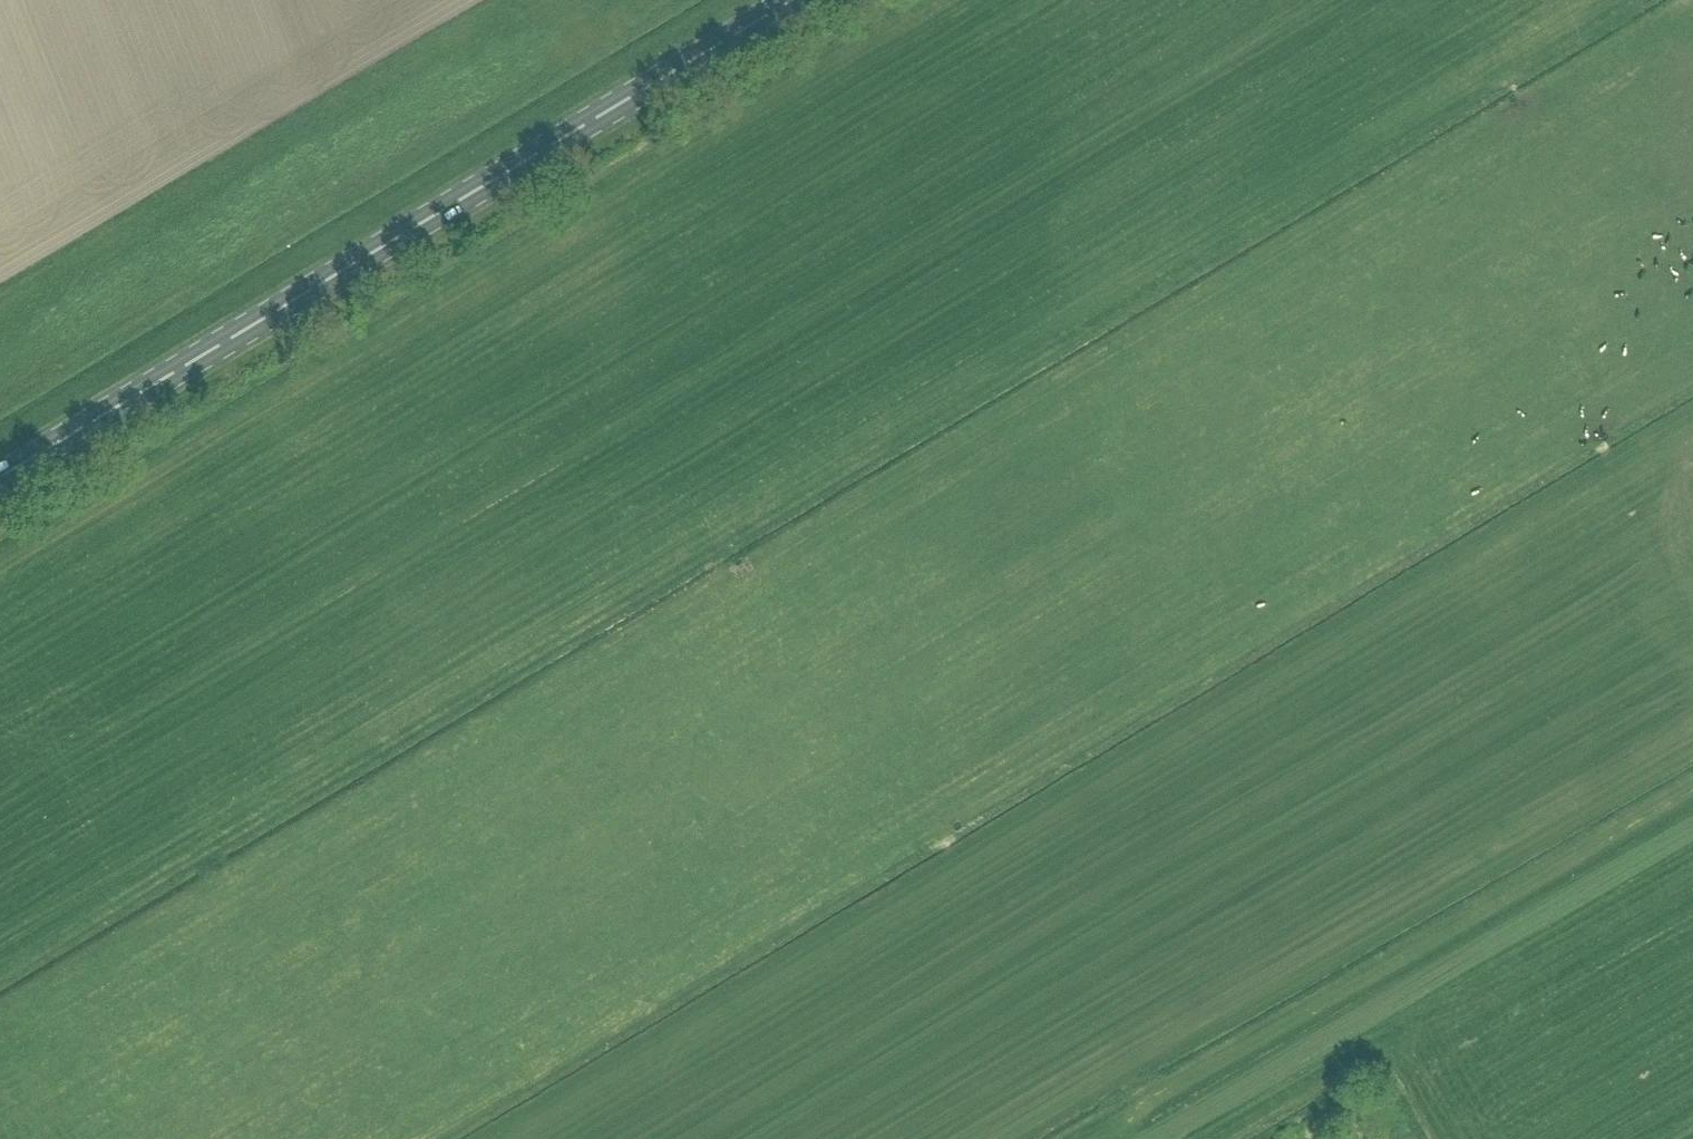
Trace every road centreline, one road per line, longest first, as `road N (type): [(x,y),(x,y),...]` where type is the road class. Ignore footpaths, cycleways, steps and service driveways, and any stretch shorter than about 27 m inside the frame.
road 1 (primary): [(0,476),(792,0)]

